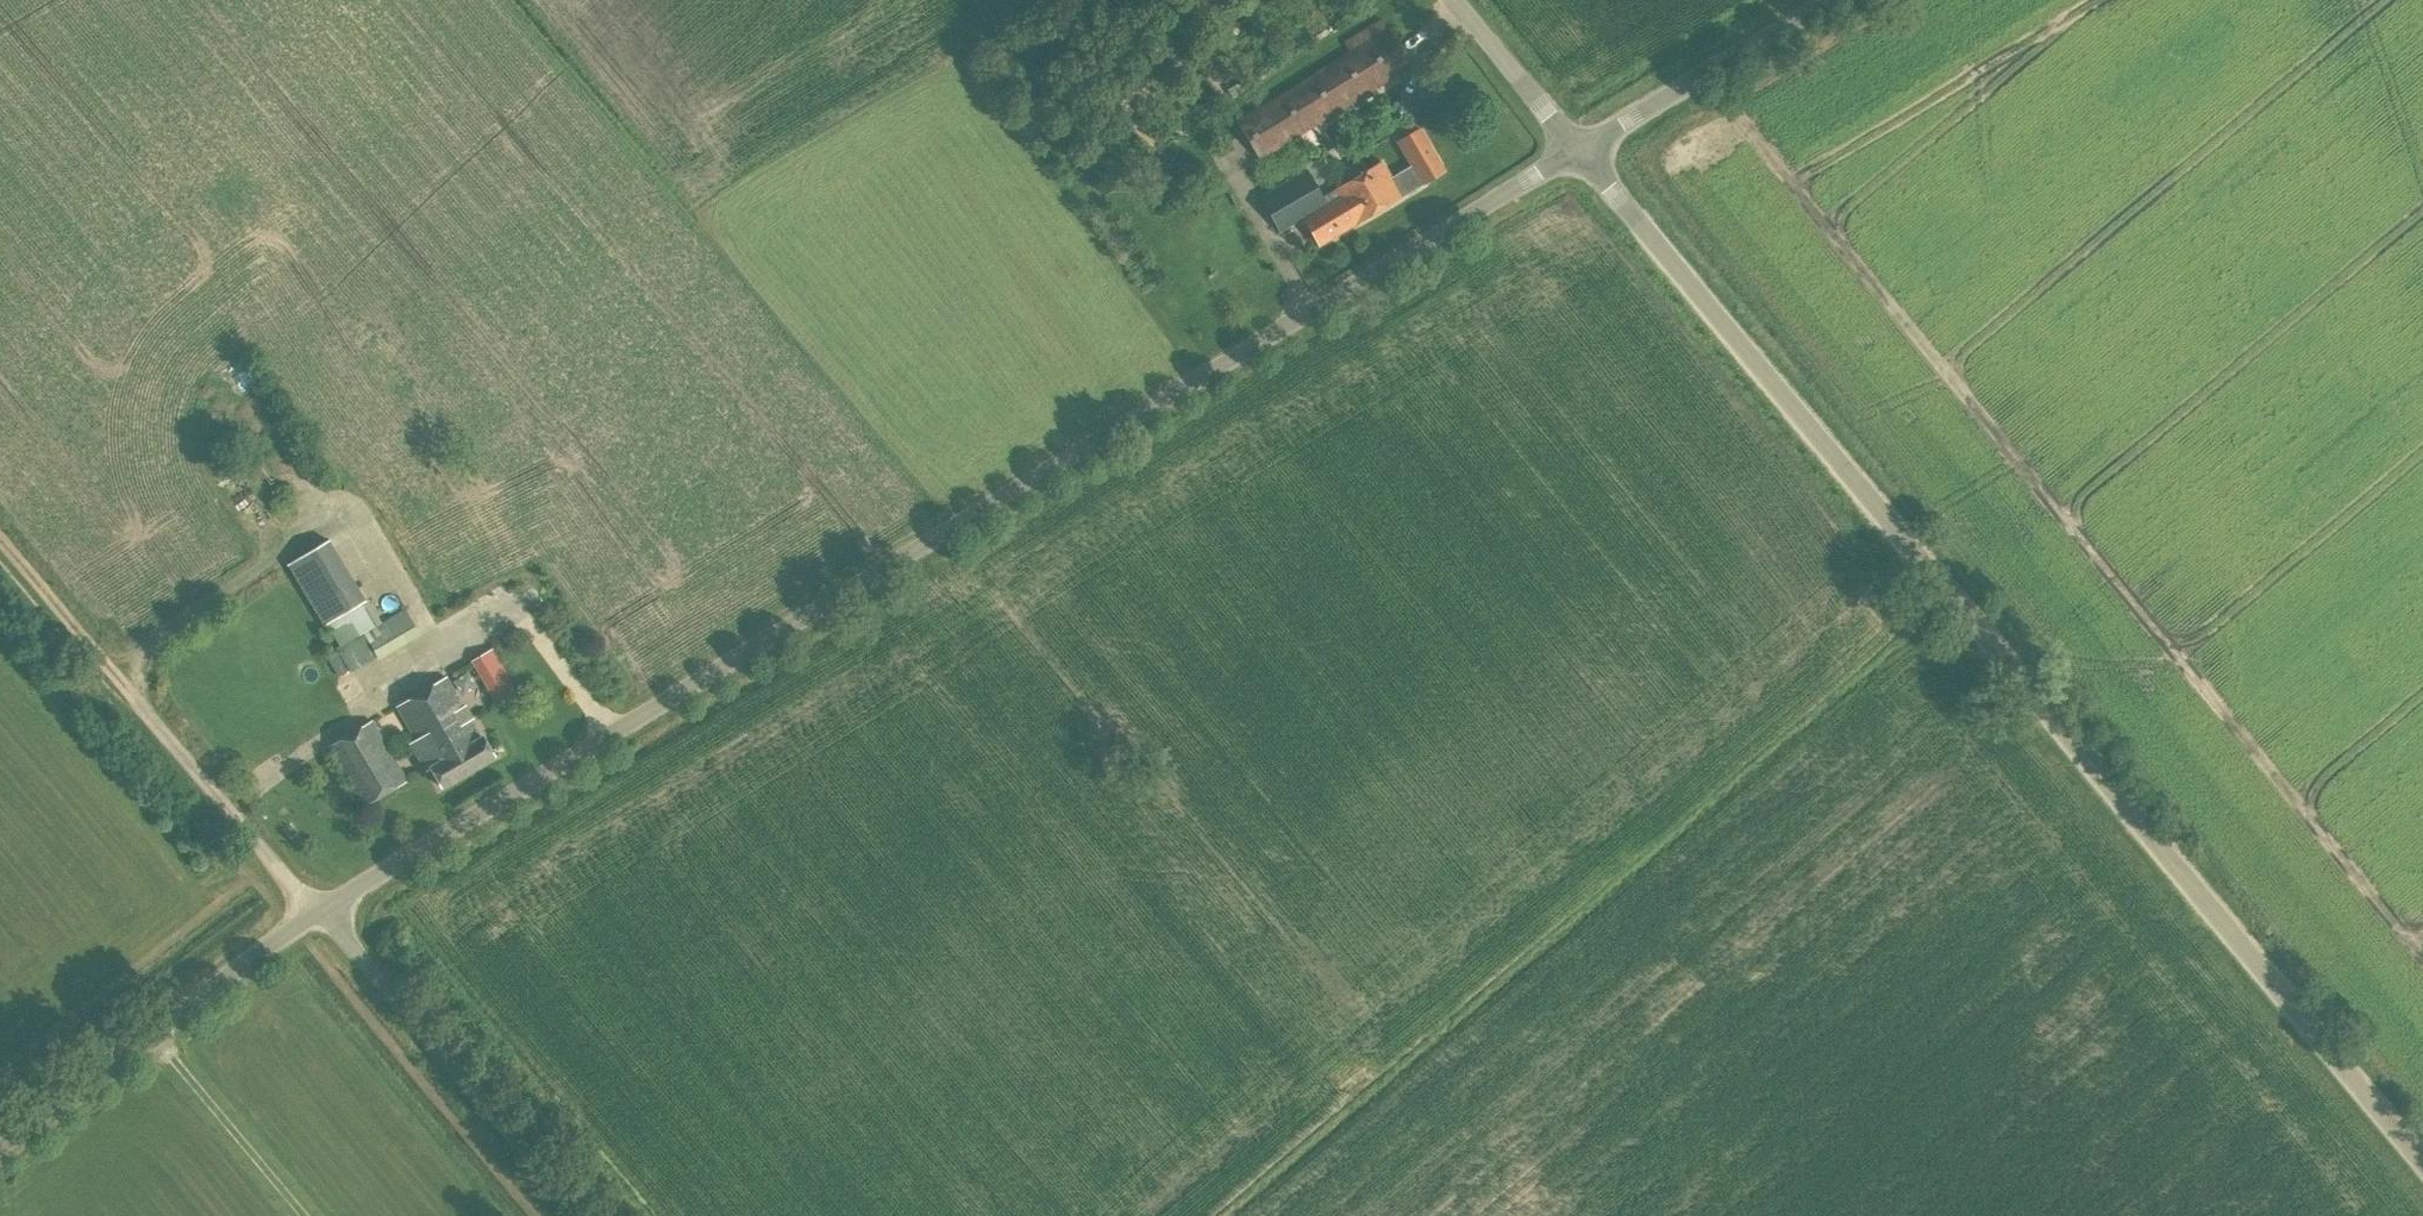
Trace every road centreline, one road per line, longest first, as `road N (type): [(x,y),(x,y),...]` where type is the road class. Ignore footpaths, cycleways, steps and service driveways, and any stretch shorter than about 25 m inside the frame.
road 1 (unclassified): [(320,907),(1576,150)]
road 2 (unclassified): [(2422,1153),(1576,150)]
road 3 (track): [(320,907),(0,532)]
road 4 (unclassified): [(582,1215),(320,907)]
road 5 (unclassified): [(0,1147),(320,907)]
road 6 (unclassified): [(1576,150),(1827,0)]
road 7 (unclassified): [(1576,150),(1451,0)]

